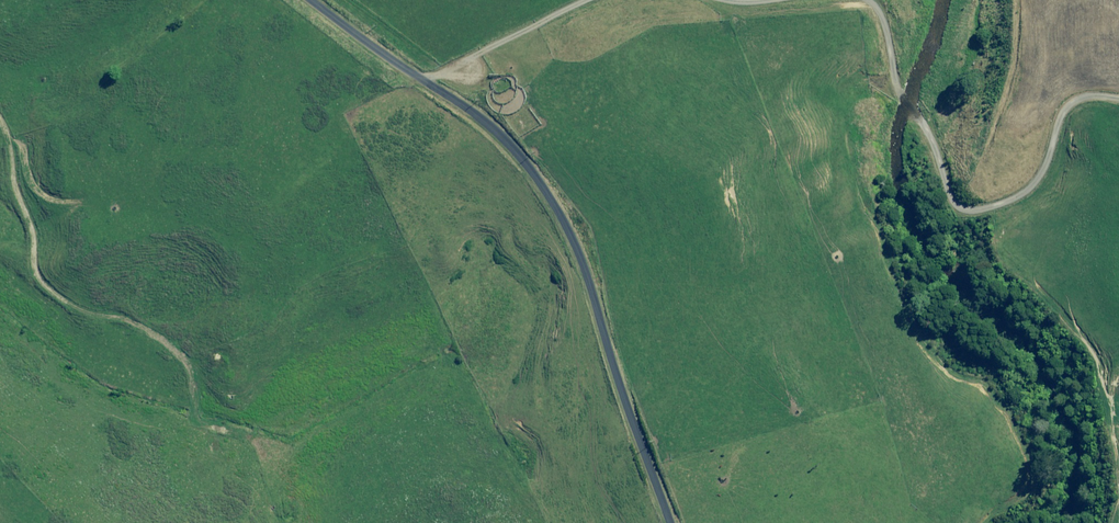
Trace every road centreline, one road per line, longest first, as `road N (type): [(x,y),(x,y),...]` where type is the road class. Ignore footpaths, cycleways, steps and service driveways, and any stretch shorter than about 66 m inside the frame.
road 1 (unclassified): [(671,522),(584,267),(528,168),(474,113),(311,0)]
road 2 (track): [(861,0),(890,36),(896,91),(942,149),(961,197),(996,197),(1038,168),(1051,126),(1083,88),(1118,97)]
road 3 (track): [(424,82),(573,0)]

